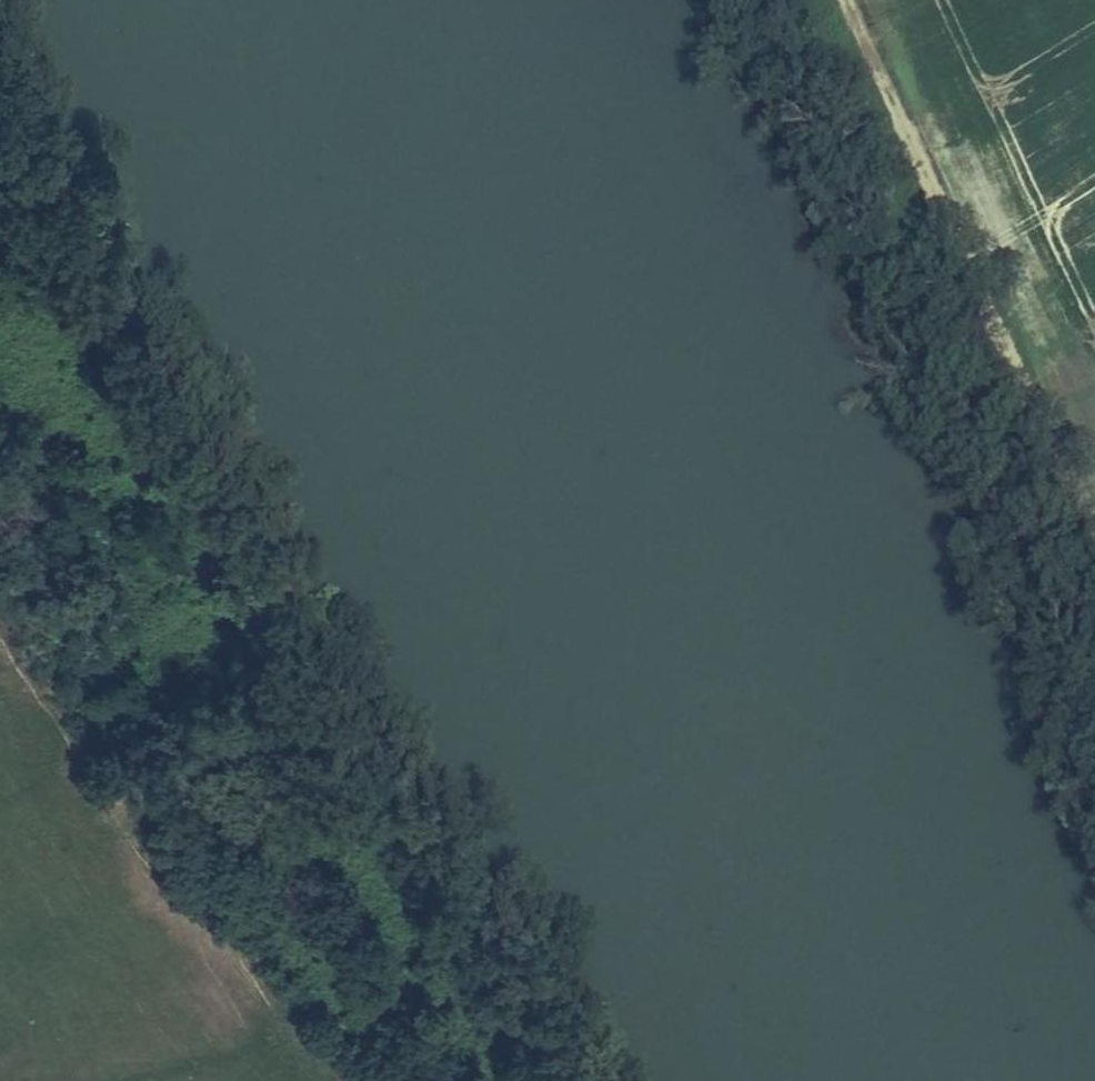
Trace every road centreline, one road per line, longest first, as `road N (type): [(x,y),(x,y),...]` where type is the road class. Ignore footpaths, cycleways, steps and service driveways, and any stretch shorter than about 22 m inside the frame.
road 1 (track): [(1094,530),(885,105),(845,0)]

